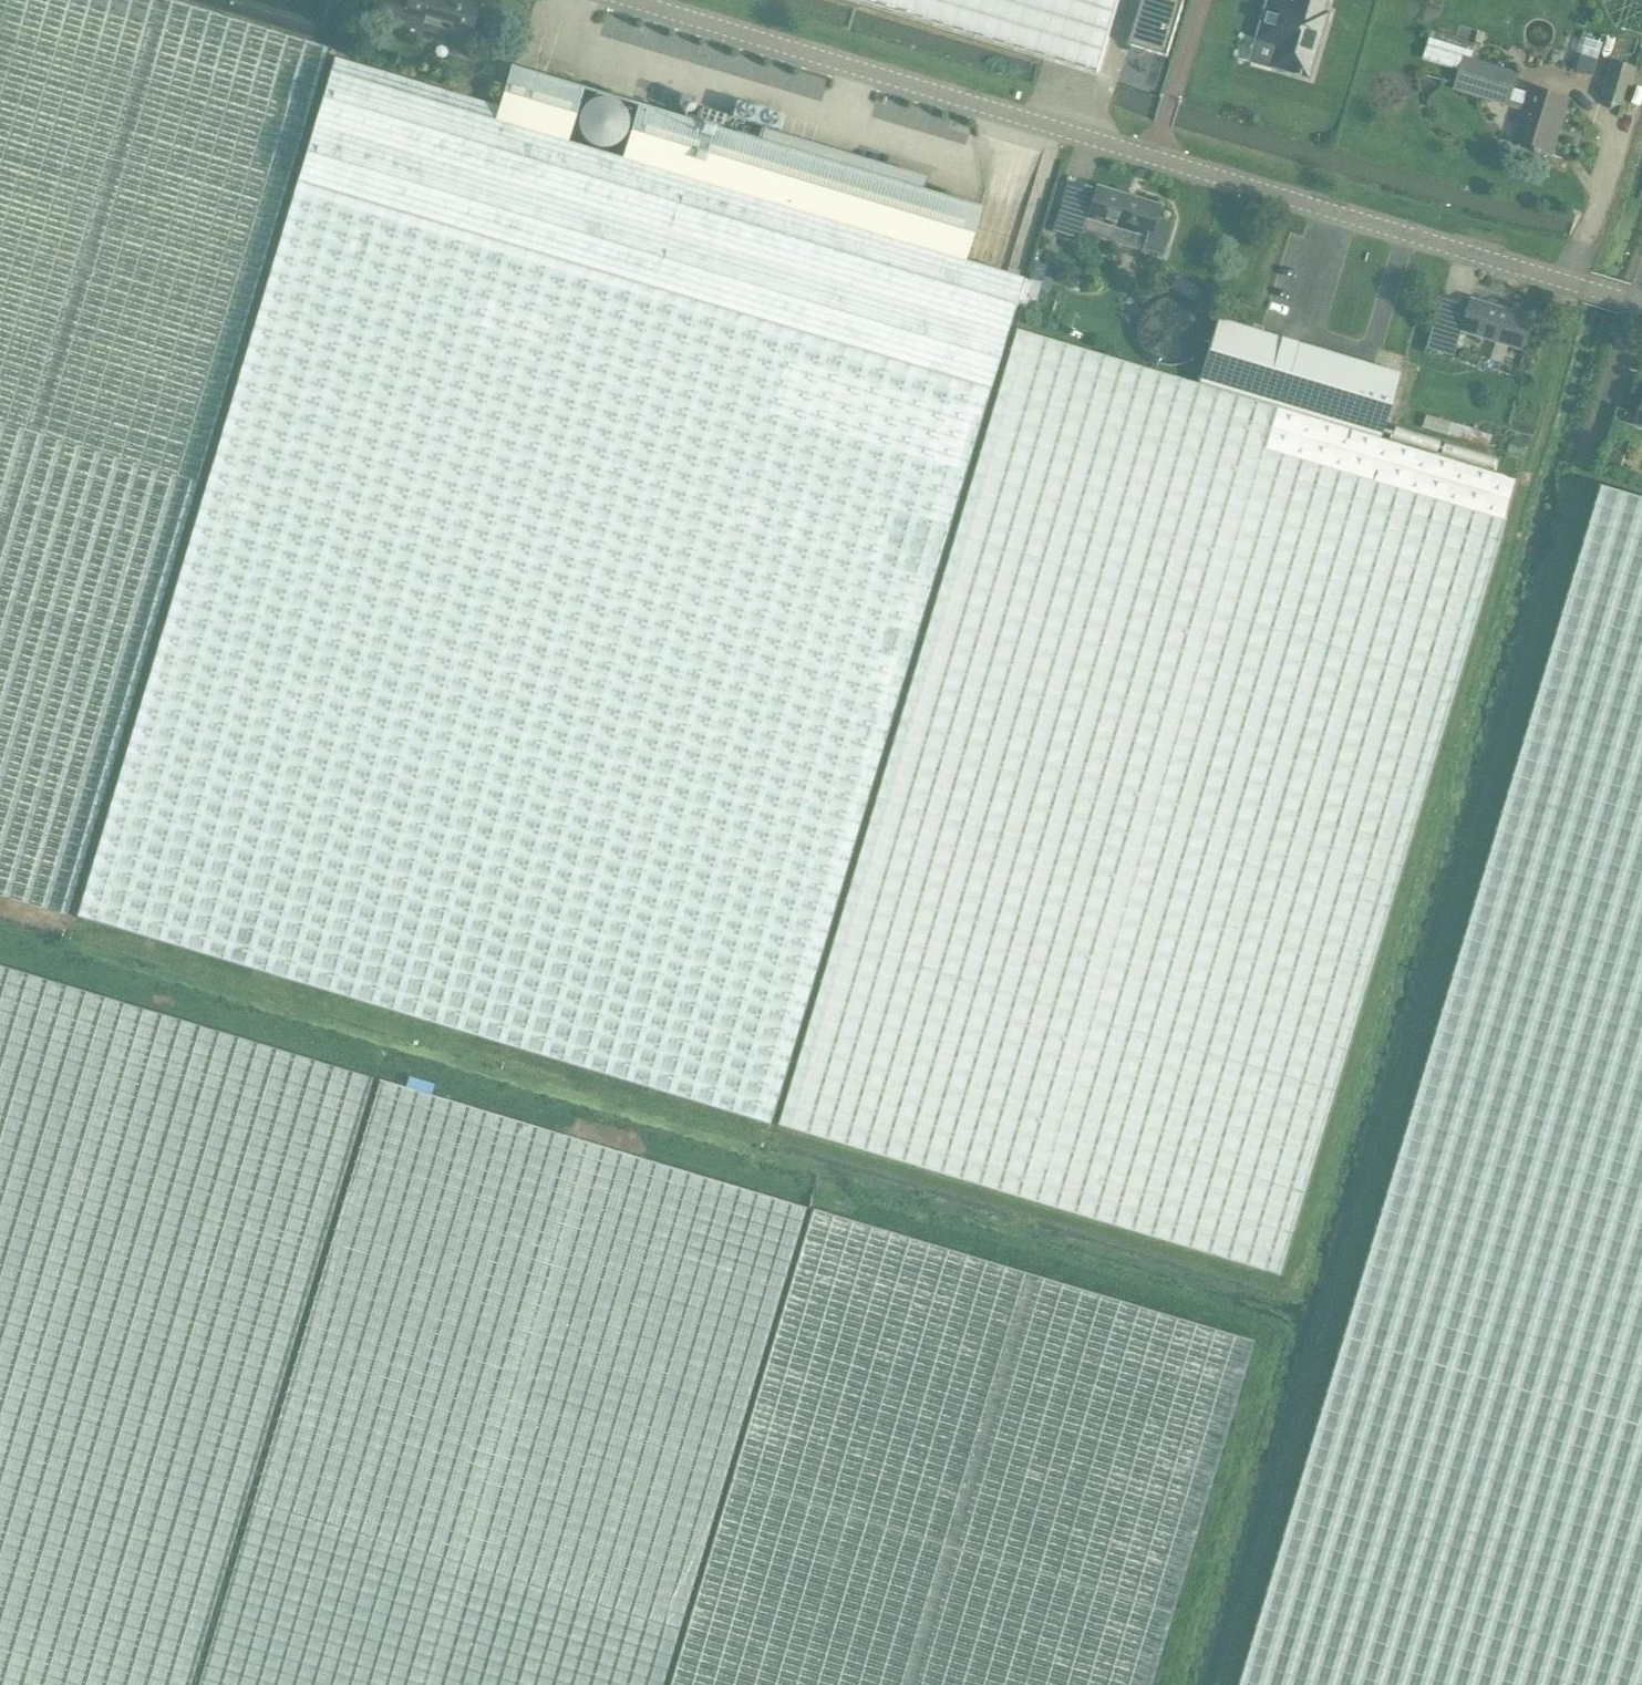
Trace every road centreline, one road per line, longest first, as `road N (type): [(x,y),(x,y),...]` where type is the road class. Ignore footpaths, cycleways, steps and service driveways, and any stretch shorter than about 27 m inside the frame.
road 1 (unclassified): [(1641,306),(628,0)]

